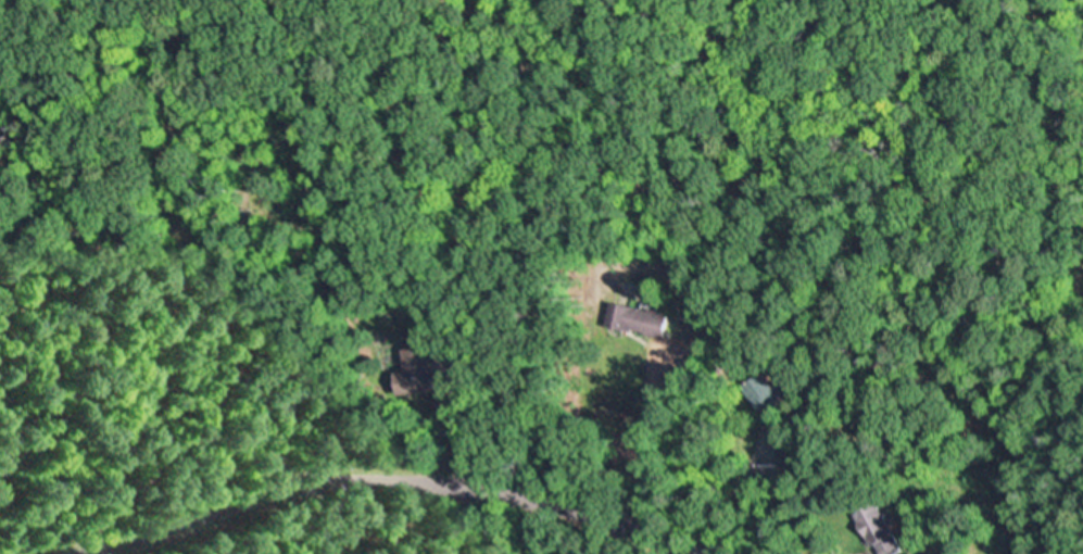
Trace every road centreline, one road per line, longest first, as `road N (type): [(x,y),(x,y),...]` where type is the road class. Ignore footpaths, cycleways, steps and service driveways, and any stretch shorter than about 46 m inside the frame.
road 1 (residential): [(88,553),(288,490),(441,482),(517,496),(687,553)]

